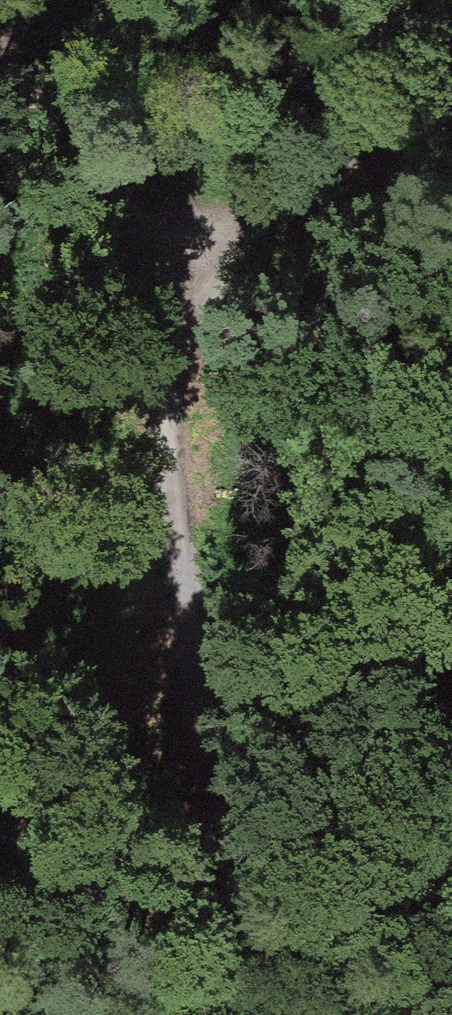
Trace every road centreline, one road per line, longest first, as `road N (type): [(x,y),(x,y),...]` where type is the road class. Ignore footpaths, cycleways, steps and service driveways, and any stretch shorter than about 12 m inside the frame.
road 1 (track): [(260,1014),(228,899),(188,583),(169,312)]
road 2 (track): [(356,1014),(228,899),(0,827)]
road 3 (track): [(451,92),(169,312)]
road 4 (track): [(169,312),(0,40)]

